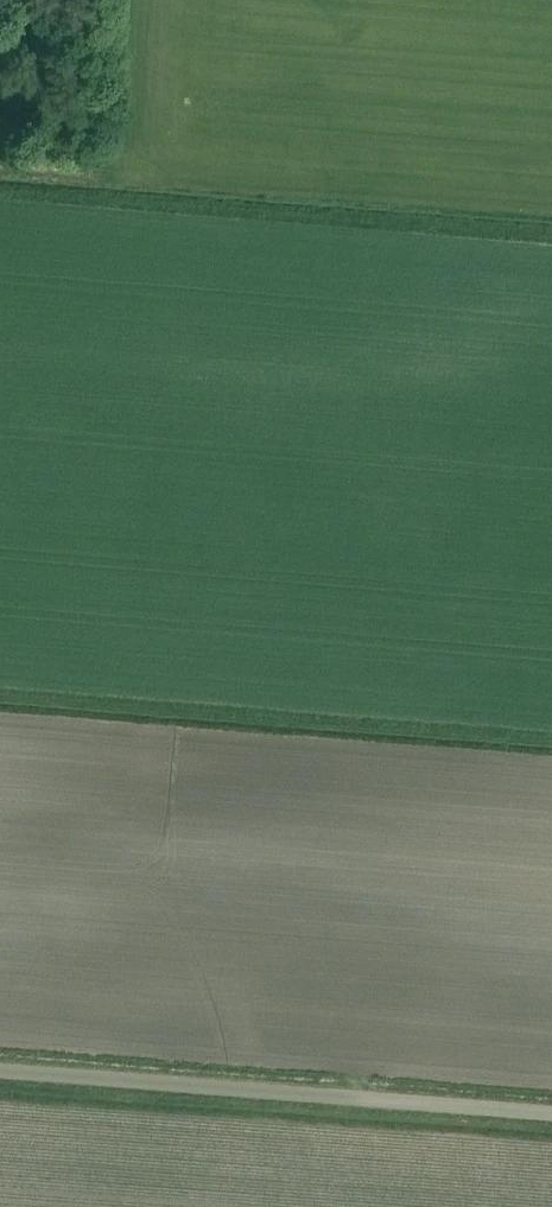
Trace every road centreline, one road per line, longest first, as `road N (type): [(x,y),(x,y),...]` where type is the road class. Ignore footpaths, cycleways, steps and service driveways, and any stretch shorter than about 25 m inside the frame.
road 1 (unclassified): [(551,1114),(0,1069)]

